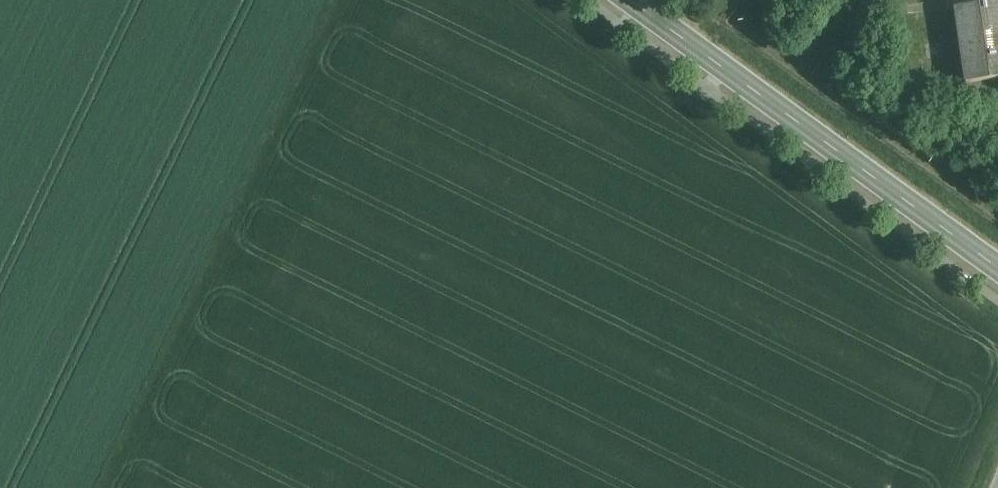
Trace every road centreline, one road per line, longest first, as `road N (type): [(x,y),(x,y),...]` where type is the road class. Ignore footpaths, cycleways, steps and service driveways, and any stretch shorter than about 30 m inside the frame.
road 1 (secondary): [(997,267),(631,0)]

